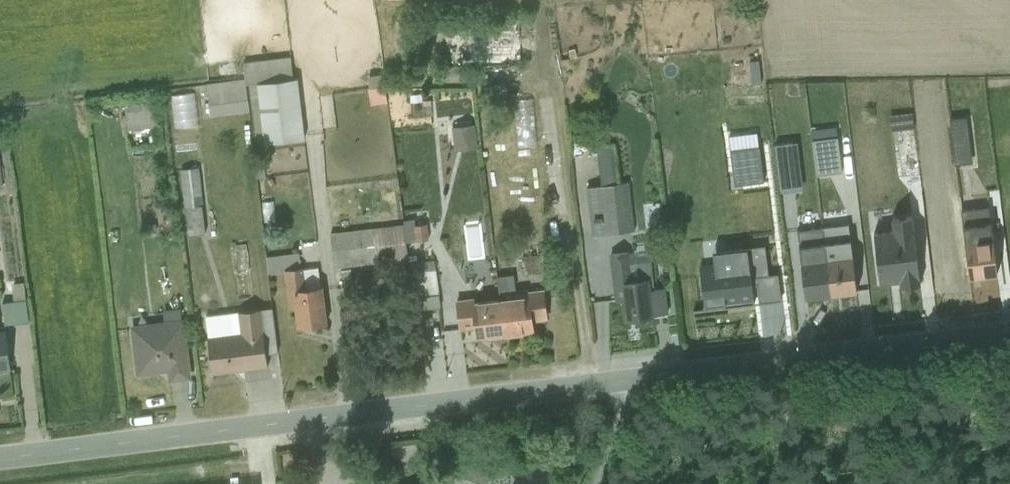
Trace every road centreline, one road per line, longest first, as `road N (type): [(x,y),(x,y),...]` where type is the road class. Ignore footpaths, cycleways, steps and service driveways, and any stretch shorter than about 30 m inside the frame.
road 1 (tertiary): [(648,384),(0,459)]
road 2 (tertiary): [(1009,338),(648,384)]

